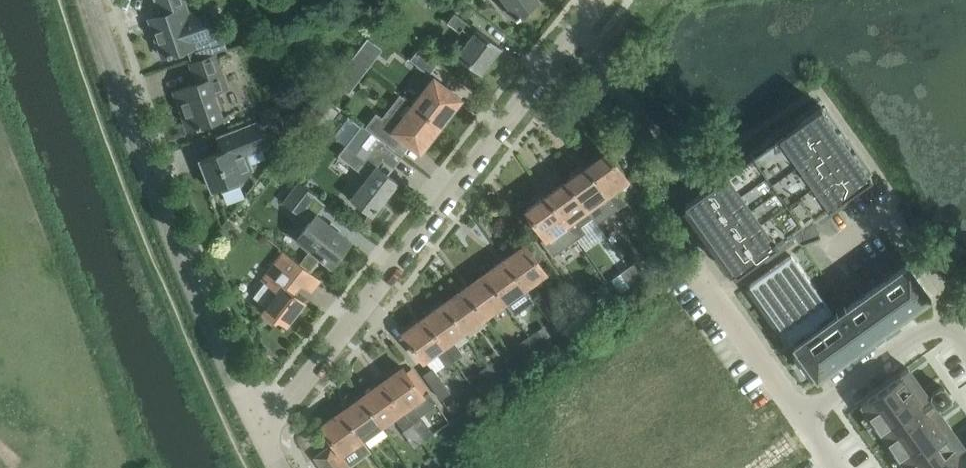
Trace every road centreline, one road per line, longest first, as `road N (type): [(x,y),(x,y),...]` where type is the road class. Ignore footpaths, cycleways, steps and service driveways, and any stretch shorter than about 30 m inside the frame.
road 1 (residential): [(600,1),(263,433)]
road 2 (residential): [(263,433),(168,221),(90,0)]

